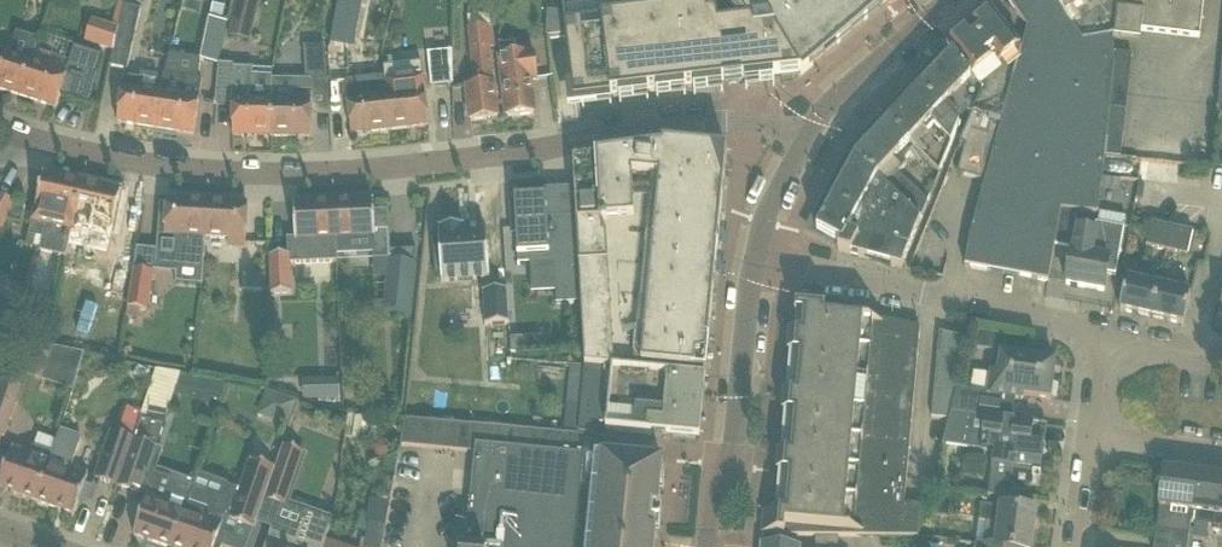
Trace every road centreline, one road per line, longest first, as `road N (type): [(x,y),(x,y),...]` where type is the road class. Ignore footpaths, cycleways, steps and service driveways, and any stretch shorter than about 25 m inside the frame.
road 1 (unclassified): [(808,137),(725,121),(290,176),(126,162),(0,128)]
road 2 (unclassified): [(753,254),(1102,333)]
road 3 (residential): [(753,254),(734,444),(711,497),(707,546)]
road 4 (residential): [(949,0),(824,107),(808,137)]
road 5 (unclassified): [(1088,437),(1221,457)]
road 6 (residential): [(808,137),(753,254)]
road 7 (unclassified): [(1221,355),(1102,333)]

